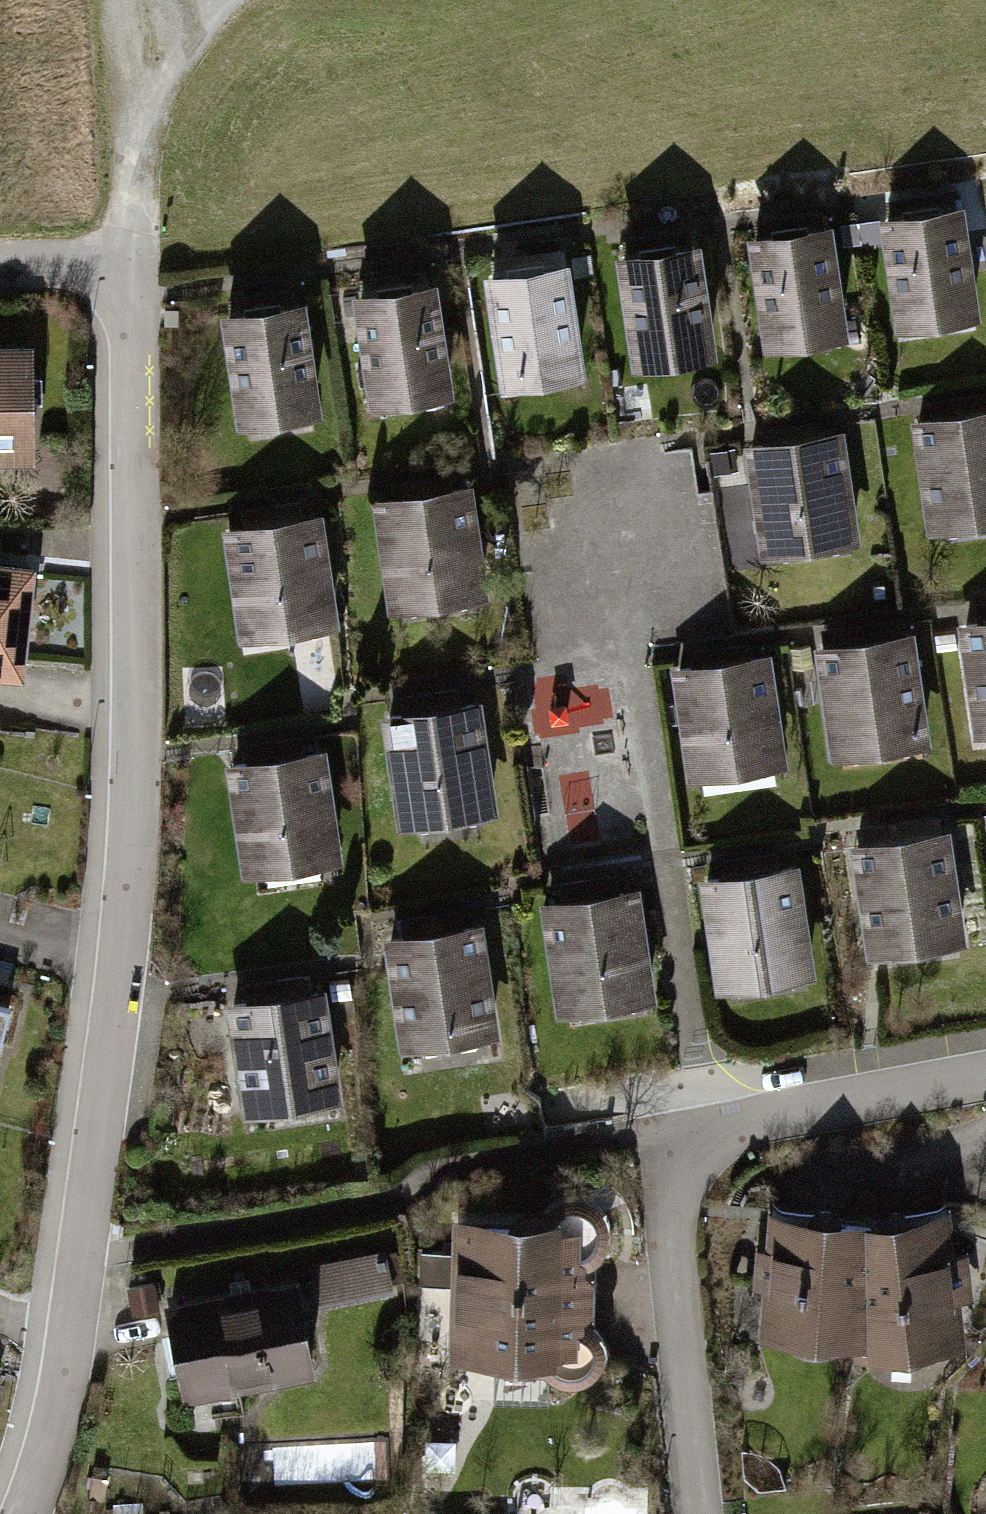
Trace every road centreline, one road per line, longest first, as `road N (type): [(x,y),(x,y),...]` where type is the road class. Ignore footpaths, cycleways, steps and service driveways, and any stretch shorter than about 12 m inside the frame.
road 1 (residential): [(21,1513),(61,1393),(123,994),(138,756),(134,257),(0,259)]
road 2 (residential): [(985,1076),(678,1135),(664,1151),(700,1513)]
road 3 (track): [(121,0),(134,257)]

